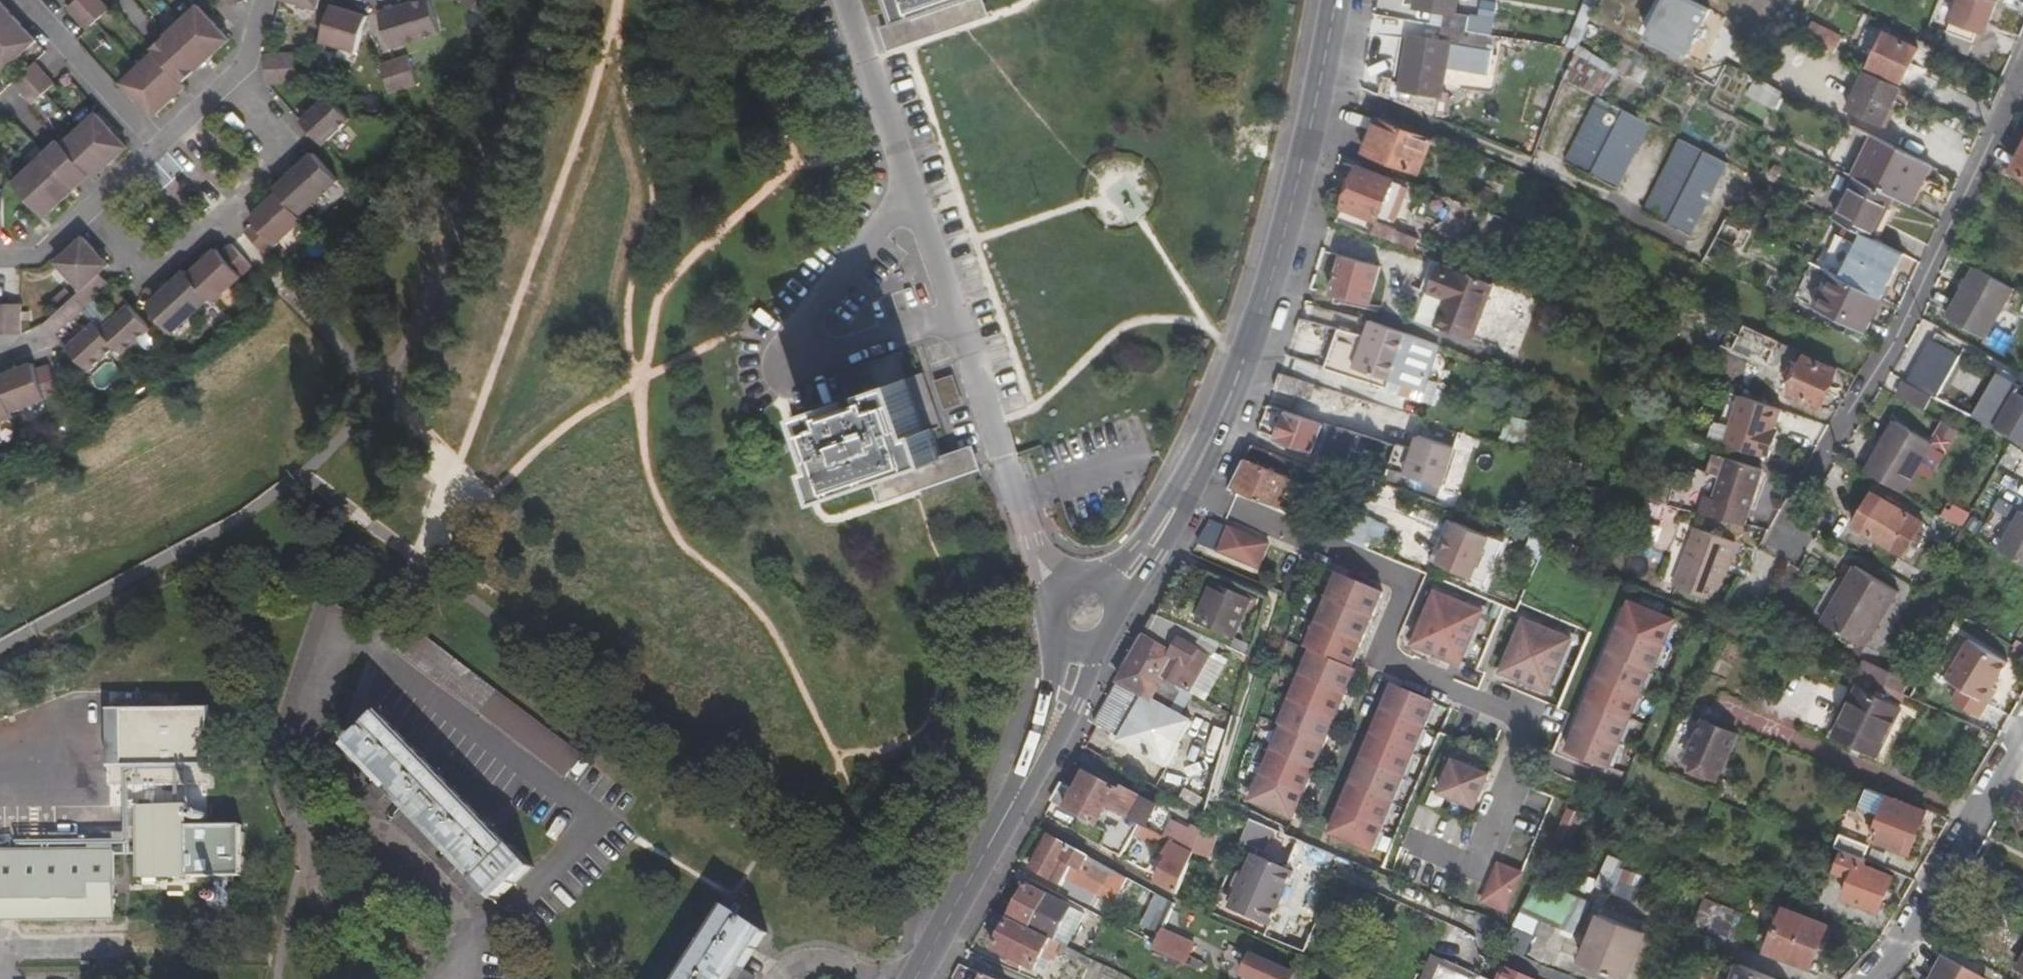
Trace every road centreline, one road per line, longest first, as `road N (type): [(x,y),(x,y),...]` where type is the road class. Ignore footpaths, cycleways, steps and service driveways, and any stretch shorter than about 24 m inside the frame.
road 1 (residential): [(1185,485),(1398,574),(1402,593),(1383,651),(1392,663),(1521,721),(1523,750),(1478,869)]
road 2 (residential): [(2022,70),(1887,386),(1746,602)]
road 3 (tertiary): [(1185,485),(1148,550),(1085,614),(1066,700),(915,978)]
road 4 (tertiary): [(1334,0),(1288,221),(1254,336),(1185,485)]
road 5 (residential): [(87,209),(147,275),(290,145),(230,79)]
road 6 (residential): [(1865,978),(1937,880),(2022,728)]
road 7 (residential): [(156,147),(18,0)]

